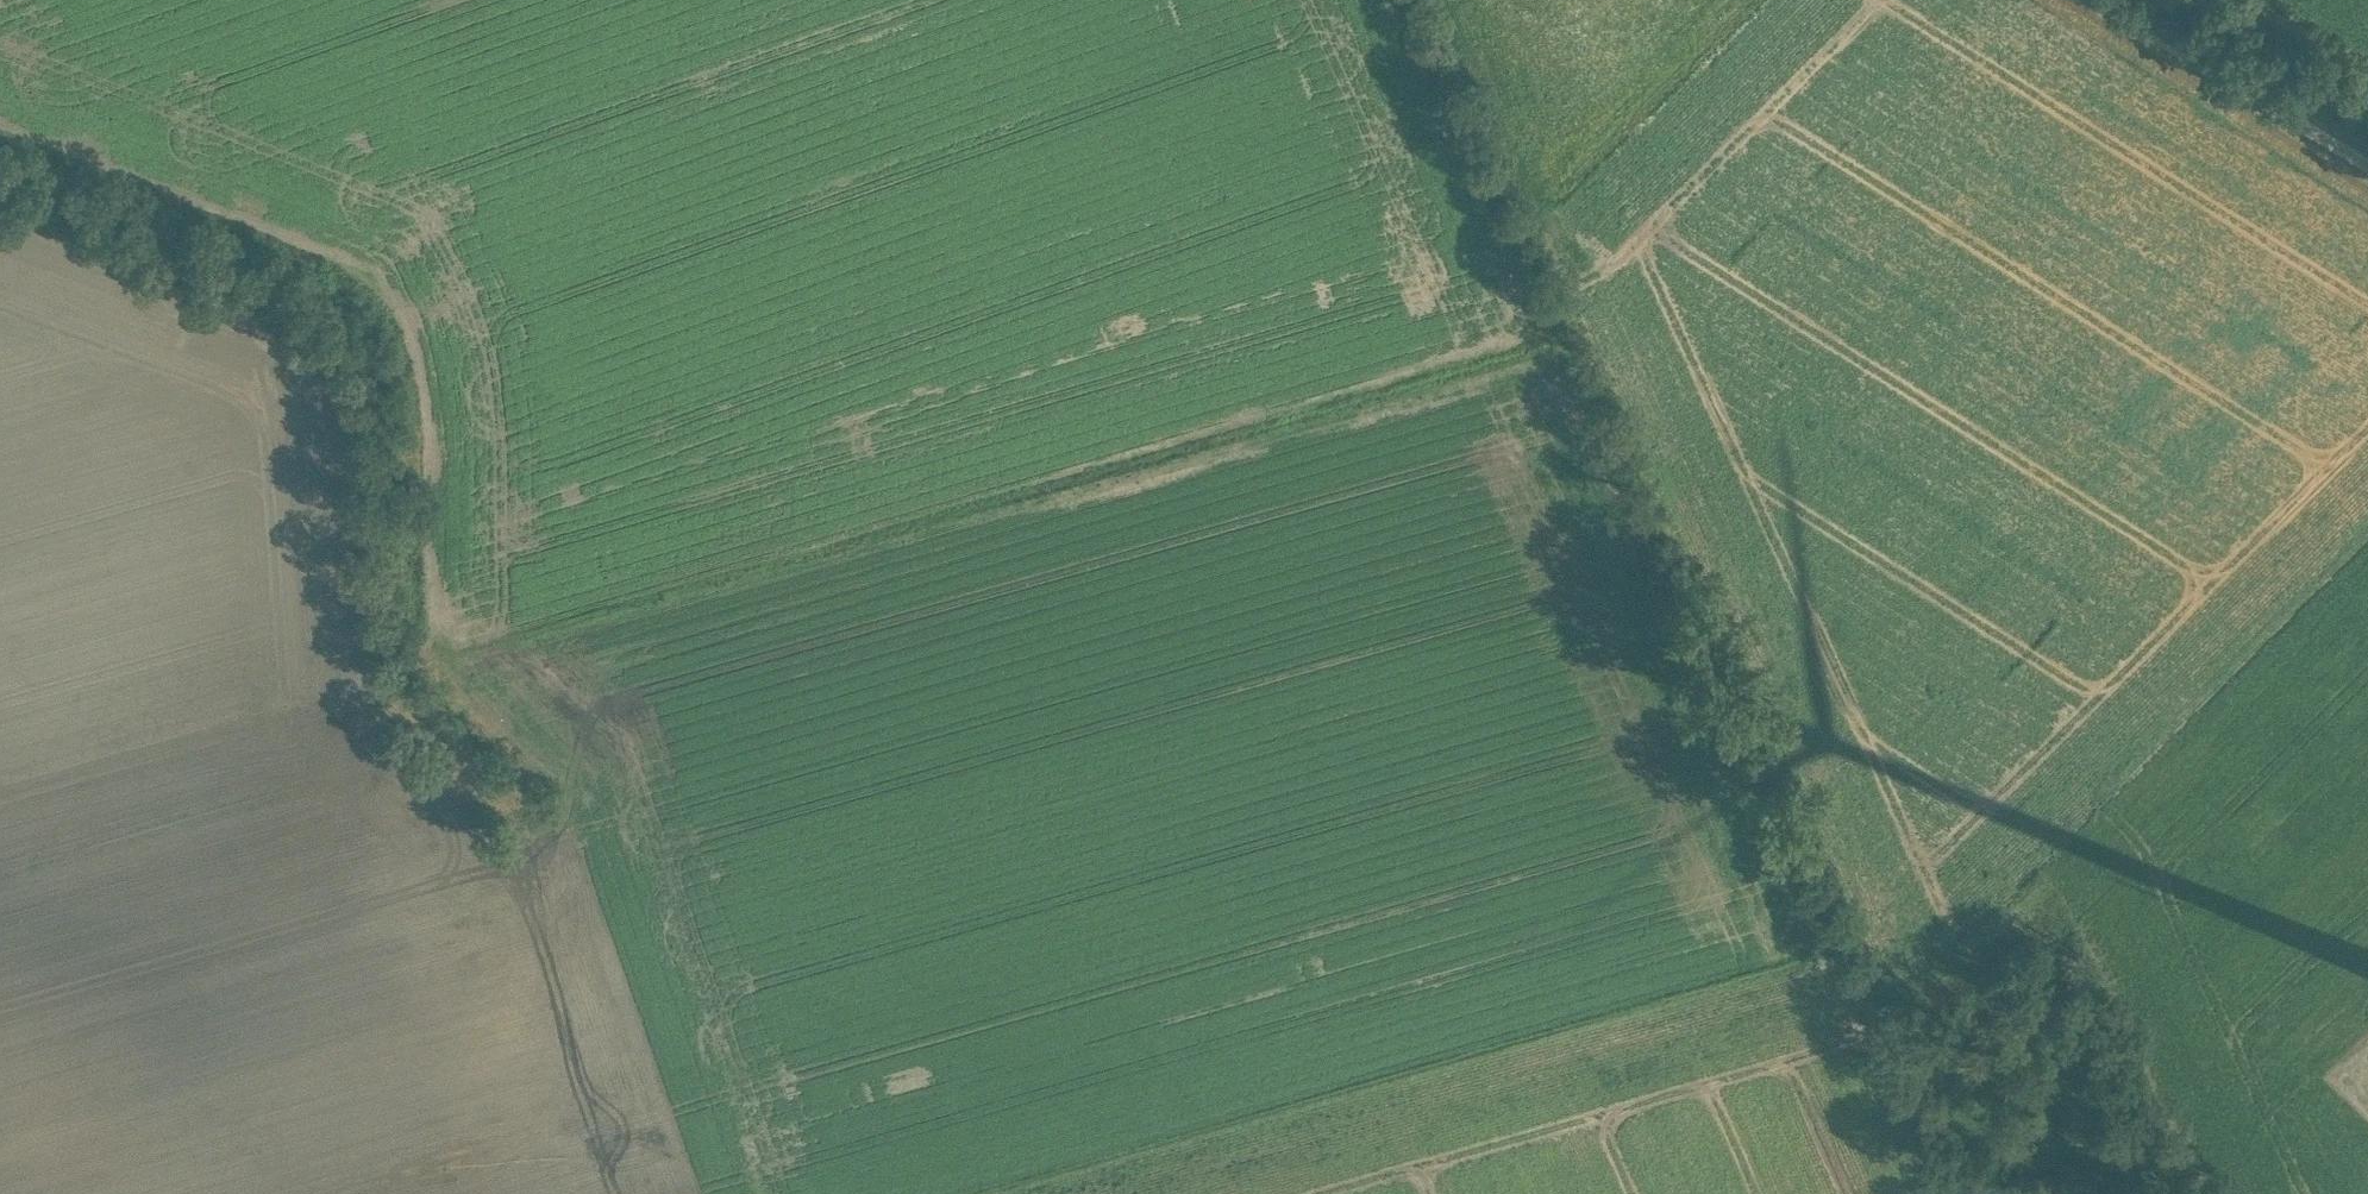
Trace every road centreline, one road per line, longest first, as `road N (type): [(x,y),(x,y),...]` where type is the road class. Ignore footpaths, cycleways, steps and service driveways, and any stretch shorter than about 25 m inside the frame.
road 1 (track): [(2106,0),(2367,165)]

